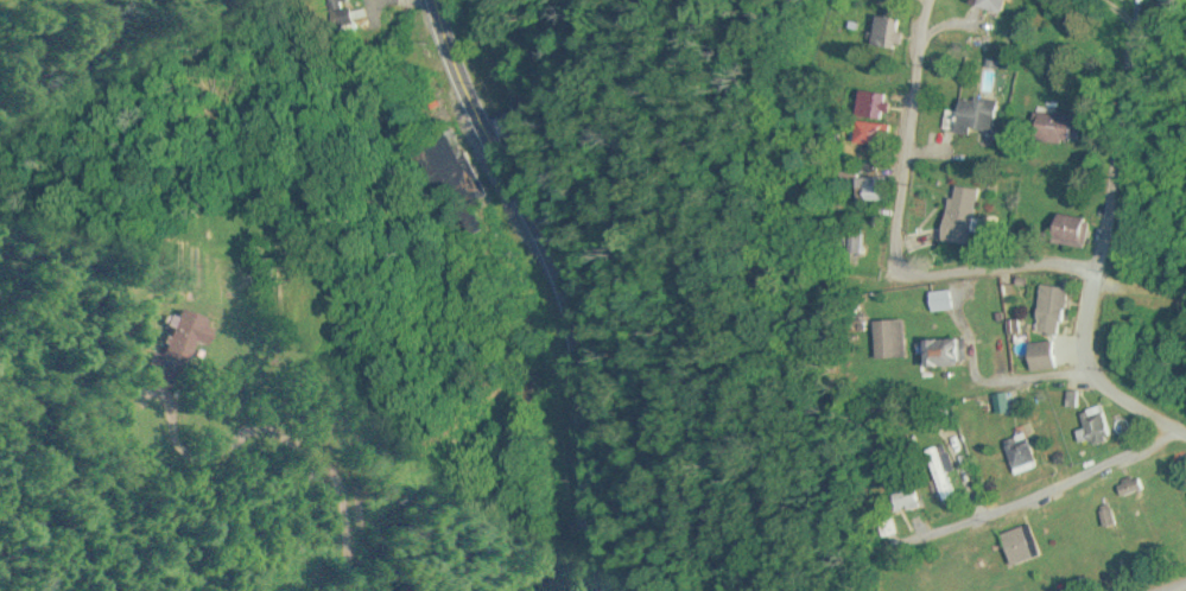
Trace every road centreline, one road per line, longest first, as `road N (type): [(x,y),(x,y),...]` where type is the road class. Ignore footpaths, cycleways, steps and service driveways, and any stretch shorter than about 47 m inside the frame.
road 1 (primary): [(595,530),(566,301),(434,0)]
road 2 (residential): [(1185,438),(1108,393),(1093,373),(1086,337),(1125,95),(1146,47),(1181,0)]
road 3 (residential): [(1095,280),(1070,266),(907,274),(914,90),(937,0)]
road 4 (residential): [(352,590),(338,483),(313,459),(253,432),(185,449),(175,437),(169,401)]
road 5 (residential): [(985,516),(1175,432)]

